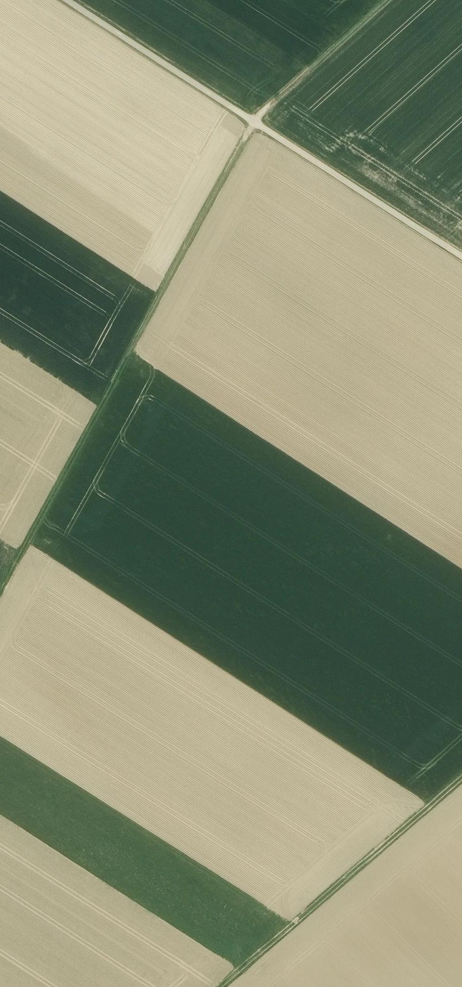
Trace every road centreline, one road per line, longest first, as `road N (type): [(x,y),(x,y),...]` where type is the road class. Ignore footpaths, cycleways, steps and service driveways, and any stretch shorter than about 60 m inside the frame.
road 1 (track): [(388,0),(253,122),(0,598)]
road 2 (track): [(65,0),(461,258)]
road 3 (track): [(461,779),(225,986)]

